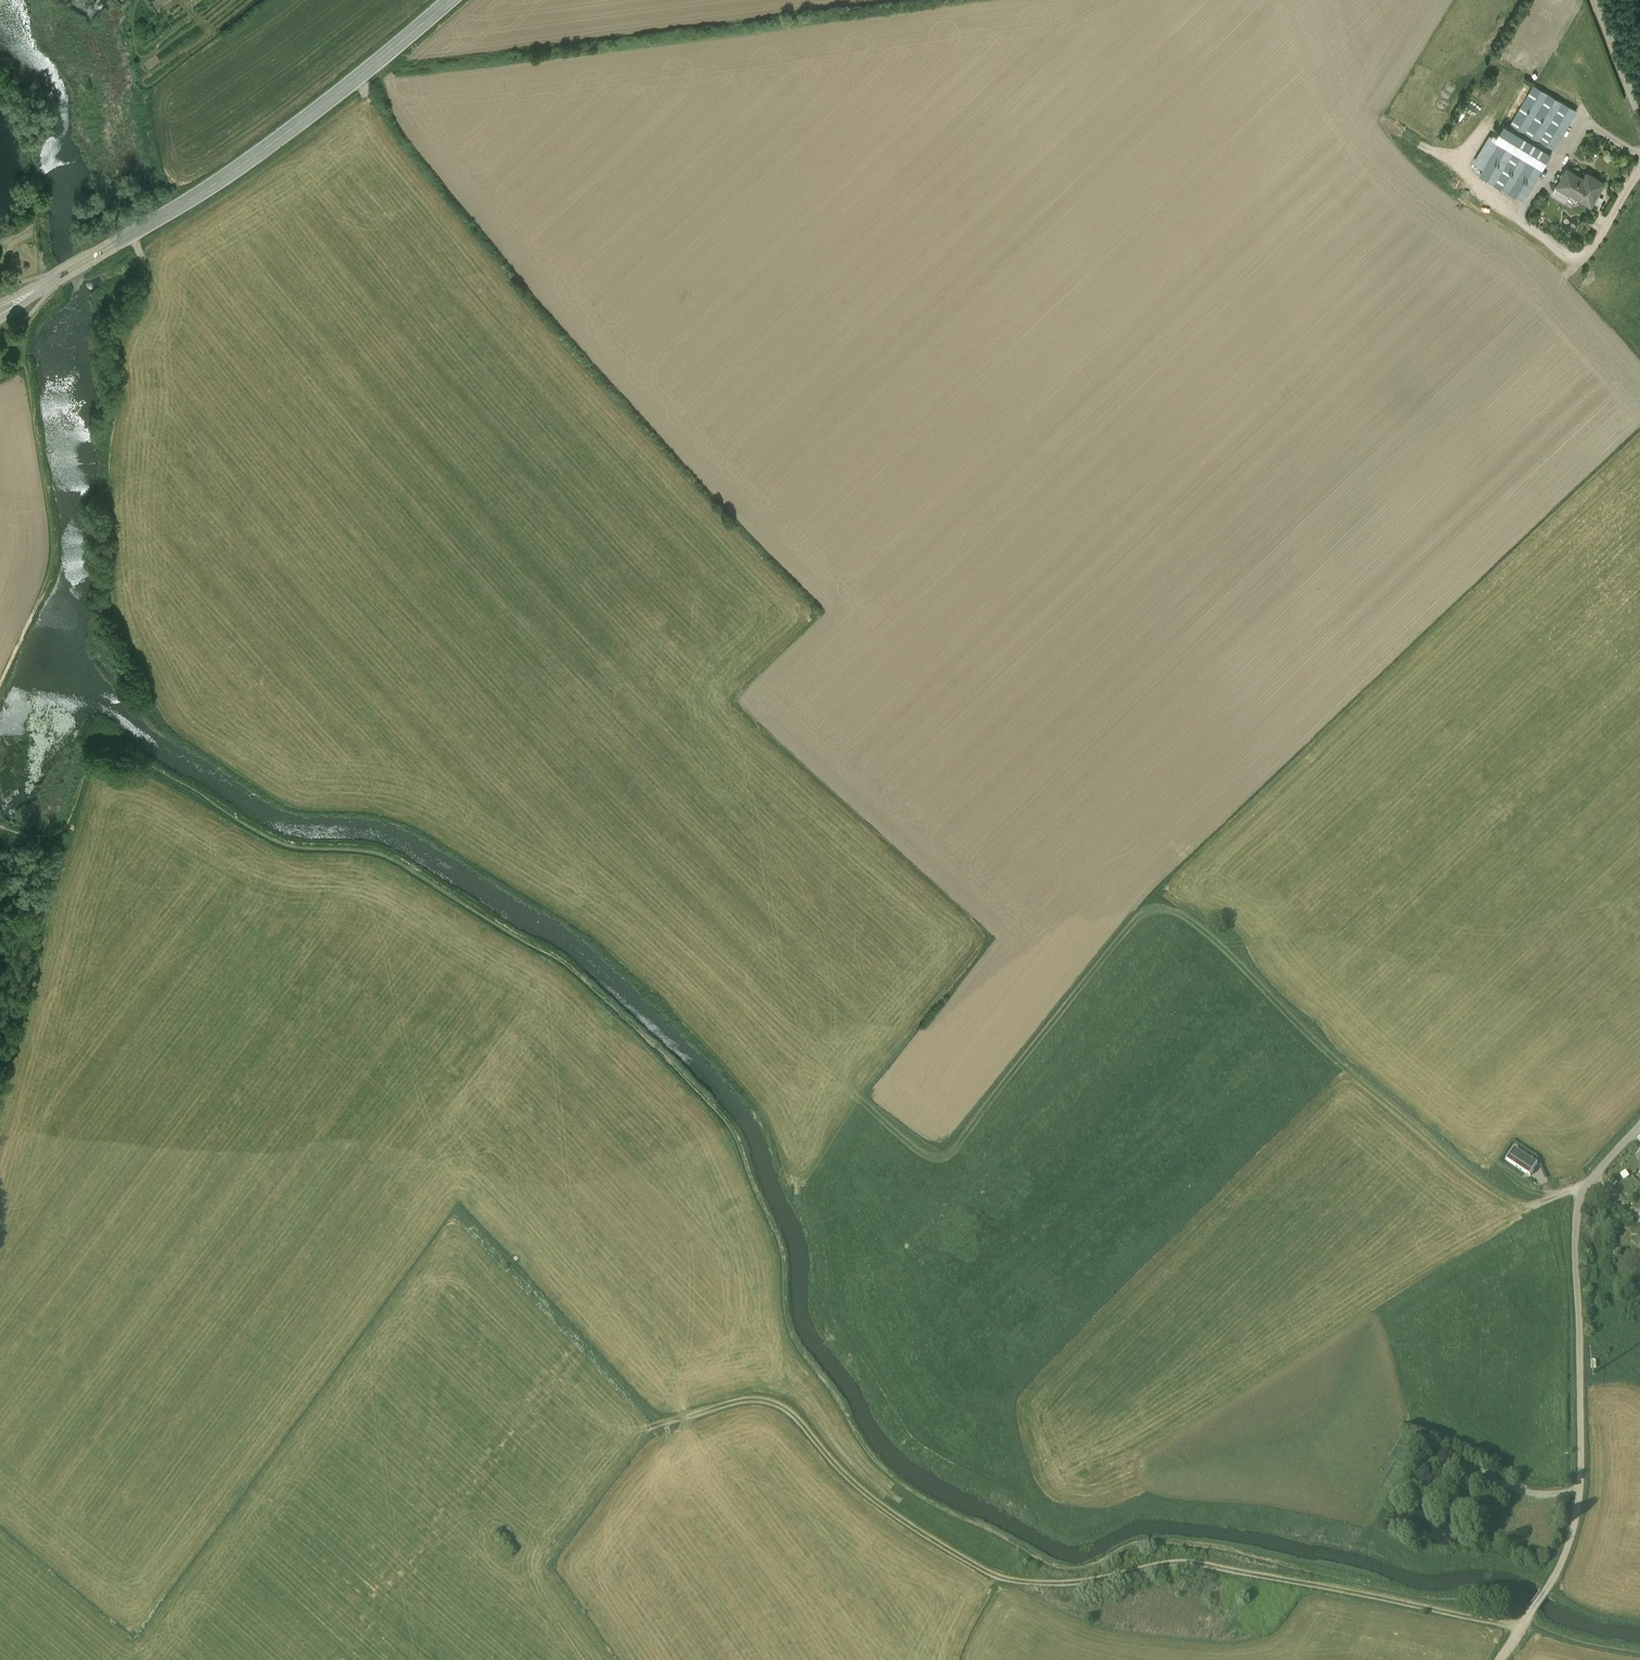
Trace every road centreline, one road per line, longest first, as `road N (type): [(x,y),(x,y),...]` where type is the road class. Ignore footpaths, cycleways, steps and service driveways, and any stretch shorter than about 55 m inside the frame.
road 1 (track): [(1520,1628),(1185,1563),(1086,1582),(996,1576),(876,1502),(766,1400),(738,1400),(661,1423),(460,1211)]
road 2 (unclassified): [(1529,1614),(1577,1508),(1575,1231),(1584,1193),(1639,1132)]
road 3 (secondary): [(55,279),(280,137),(449,0)]

